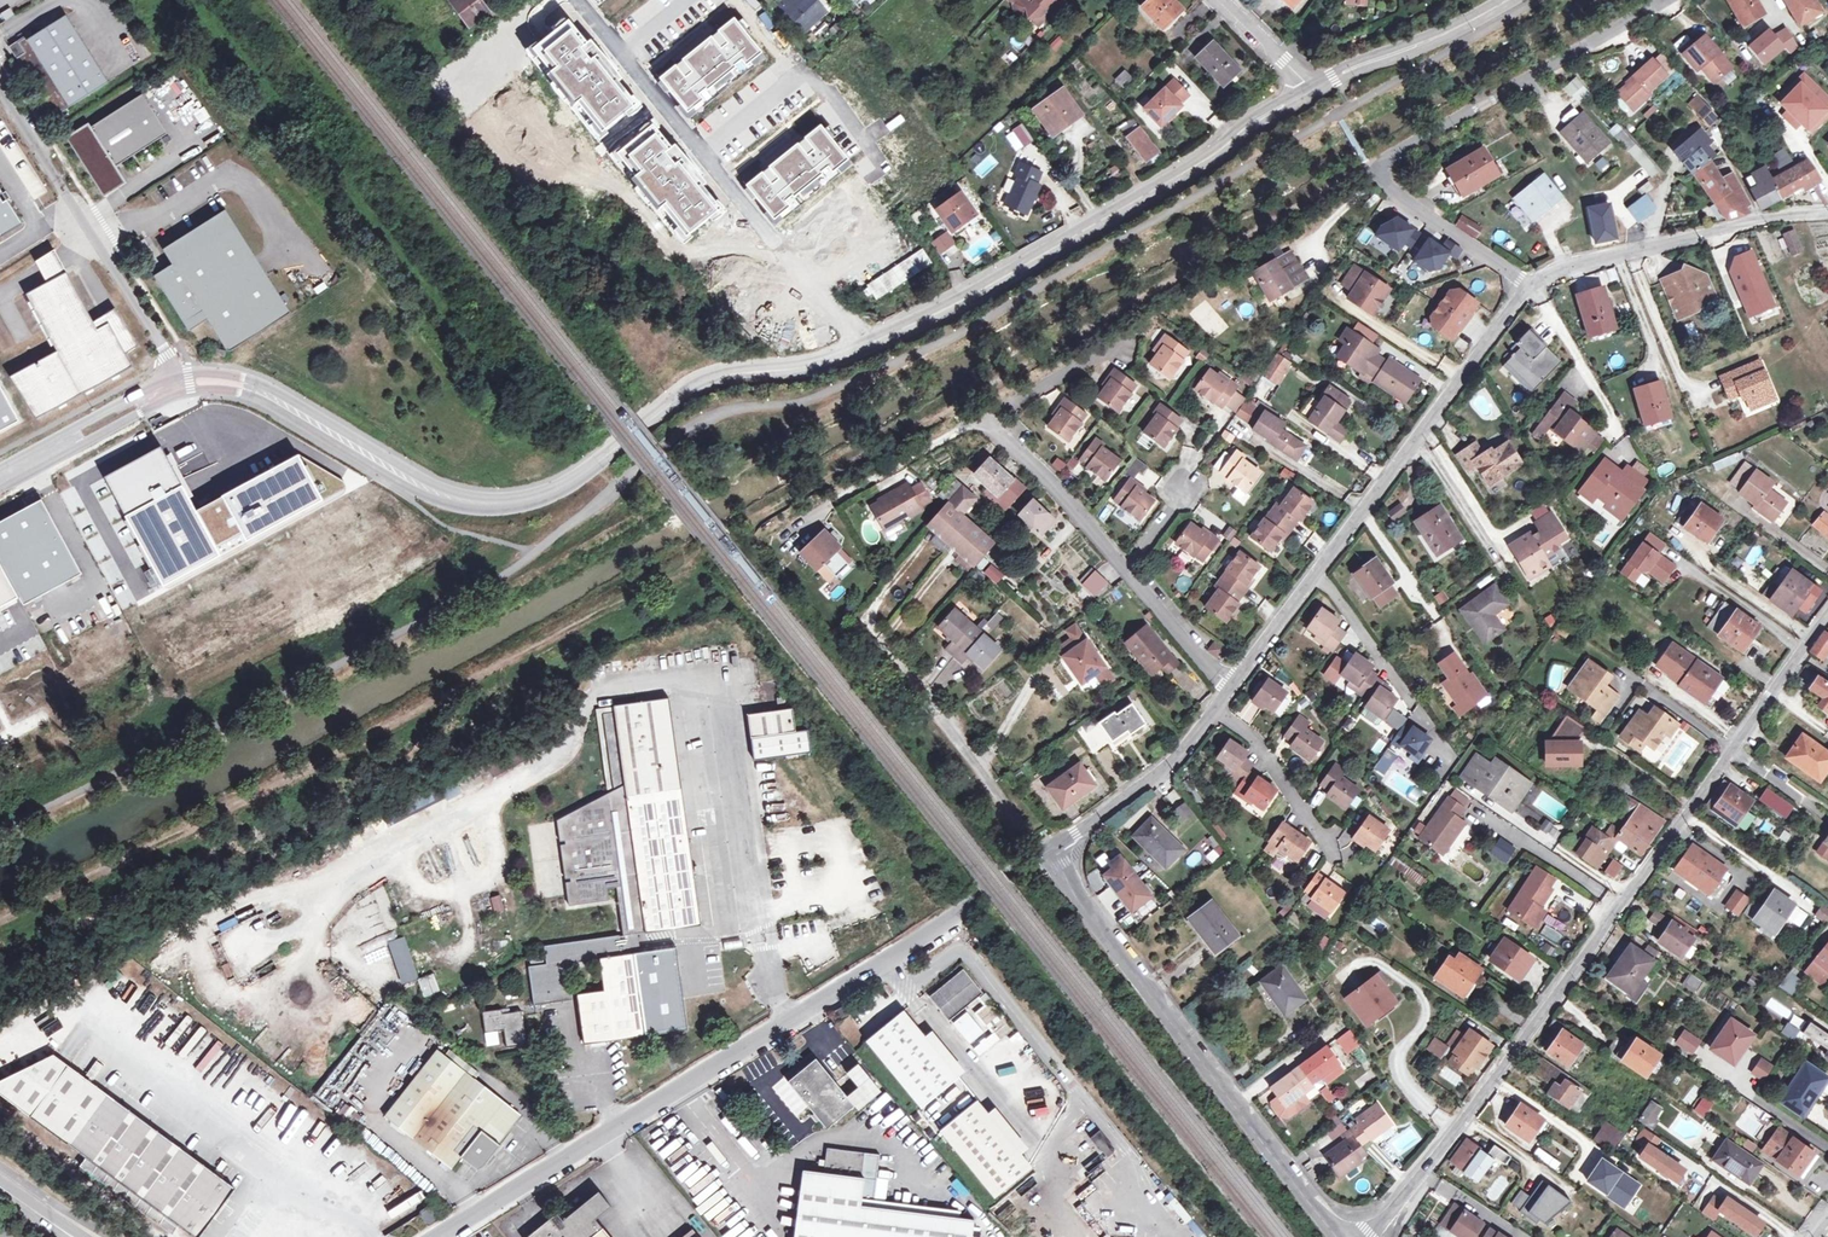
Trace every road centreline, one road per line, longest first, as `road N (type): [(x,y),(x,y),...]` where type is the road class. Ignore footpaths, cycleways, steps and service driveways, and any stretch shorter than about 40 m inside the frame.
road 1 (track): [(0,928),(398,729),(687,571)]
road 2 (residential): [(1375,1236),(1827,615)]
road 3 (unclassified): [(1043,858),(435,1236)]
road 4 (tertiary): [(281,401),(428,491),(489,506),(550,495),(680,394),(710,380),(802,368),(865,345)]
road 5 (residential): [(1520,288),(1384,182),(1377,166),(1666,0)]
road 6 (tertiary): [(865,345),(945,309),(1181,174),(1309,88)]
road 7 (residential): [(1231,688),(1452,393),(1520,288)]
road 8 (unclassified): [(1338,1236),(1047,855)]
road 9 (residential): [(575,0),(865,345)]
road 10 (residential): [(1130,572),(992,419),(1127,342)]
road 11 (unclassified): [(173,377),(0,95)]
road 12 (residential): [(1520,288),(1582,262),(1790,211),(1827,213)]
road 13 (residential): [(1043,858),(900,666)]
road 14 (tertiary): [(1309,88),(1509,0)]
road 15 (residential): [(1047,855),(1128,799),(1209,711)]
road 16 (residential): [(1209,711),(1255,740),(1337,863)]
road 17 (tertiary): [(173,377),(0,468)]
road 18 (tertiary): [(0,489),(161,402)]
road 19 (residential): [(1231,688),(1130,572)]
road 20 (unclassified): [(1223,0),(1309,88)]
road 21 (tertiary): [(161,402),(199,392),(281,401)]

